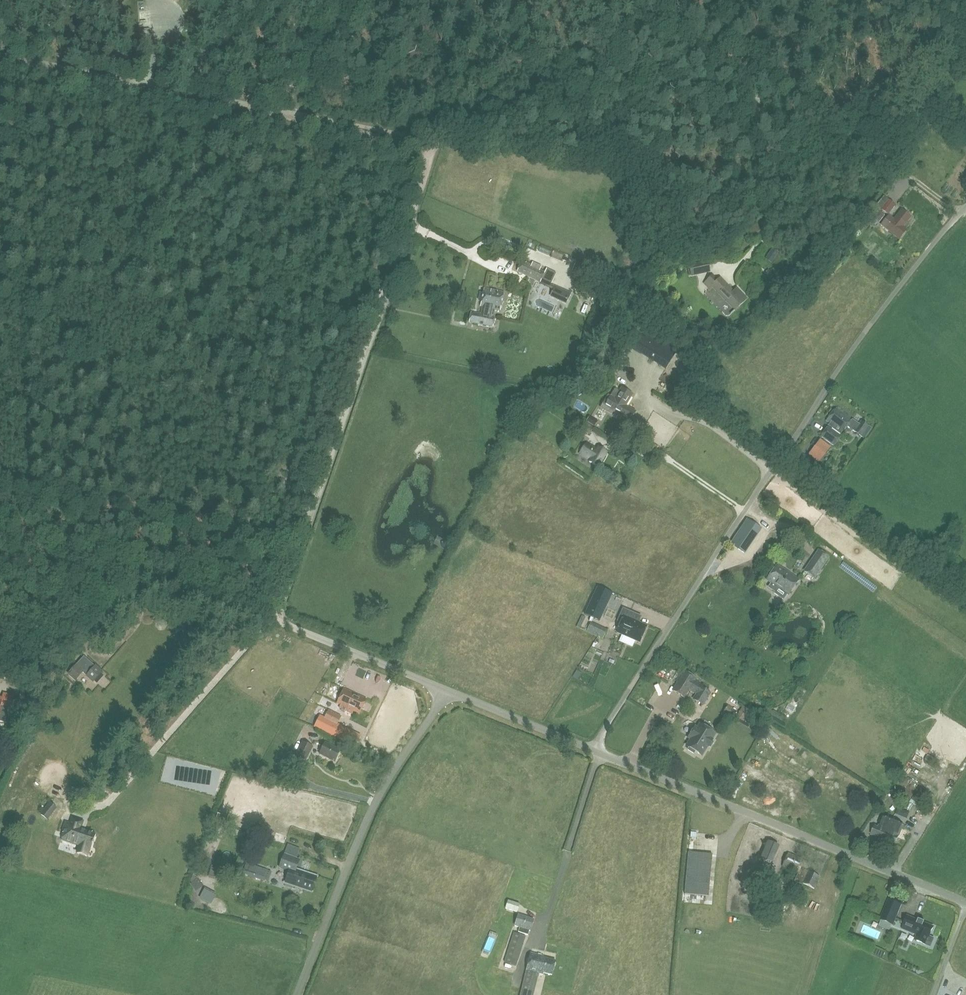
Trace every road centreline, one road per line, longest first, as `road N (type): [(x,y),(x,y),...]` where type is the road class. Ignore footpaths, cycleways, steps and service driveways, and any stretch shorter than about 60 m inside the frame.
road 1 (unclassified): [(591,750),(832,376),(965,207)]
road 2 (track): [(588,104),(464,130),(435,149),(0,63)]
road 3 (track): [(435,149),(276,622)]
road 4 (track): [(960,213),(850,124),(823,112),(703,85),(588,104)]
road 5 (unclassified): [(965,902),(591,750)]
road 6 (unclassified): [(295,994),(375,803),(447,691)]
road 7 (track): [(270,620),(114,569),(0,627)]
road 8 (unclassified): [(447,691),(270,620)]
road 9 (unclassified): [(591,750),(447,691)]

